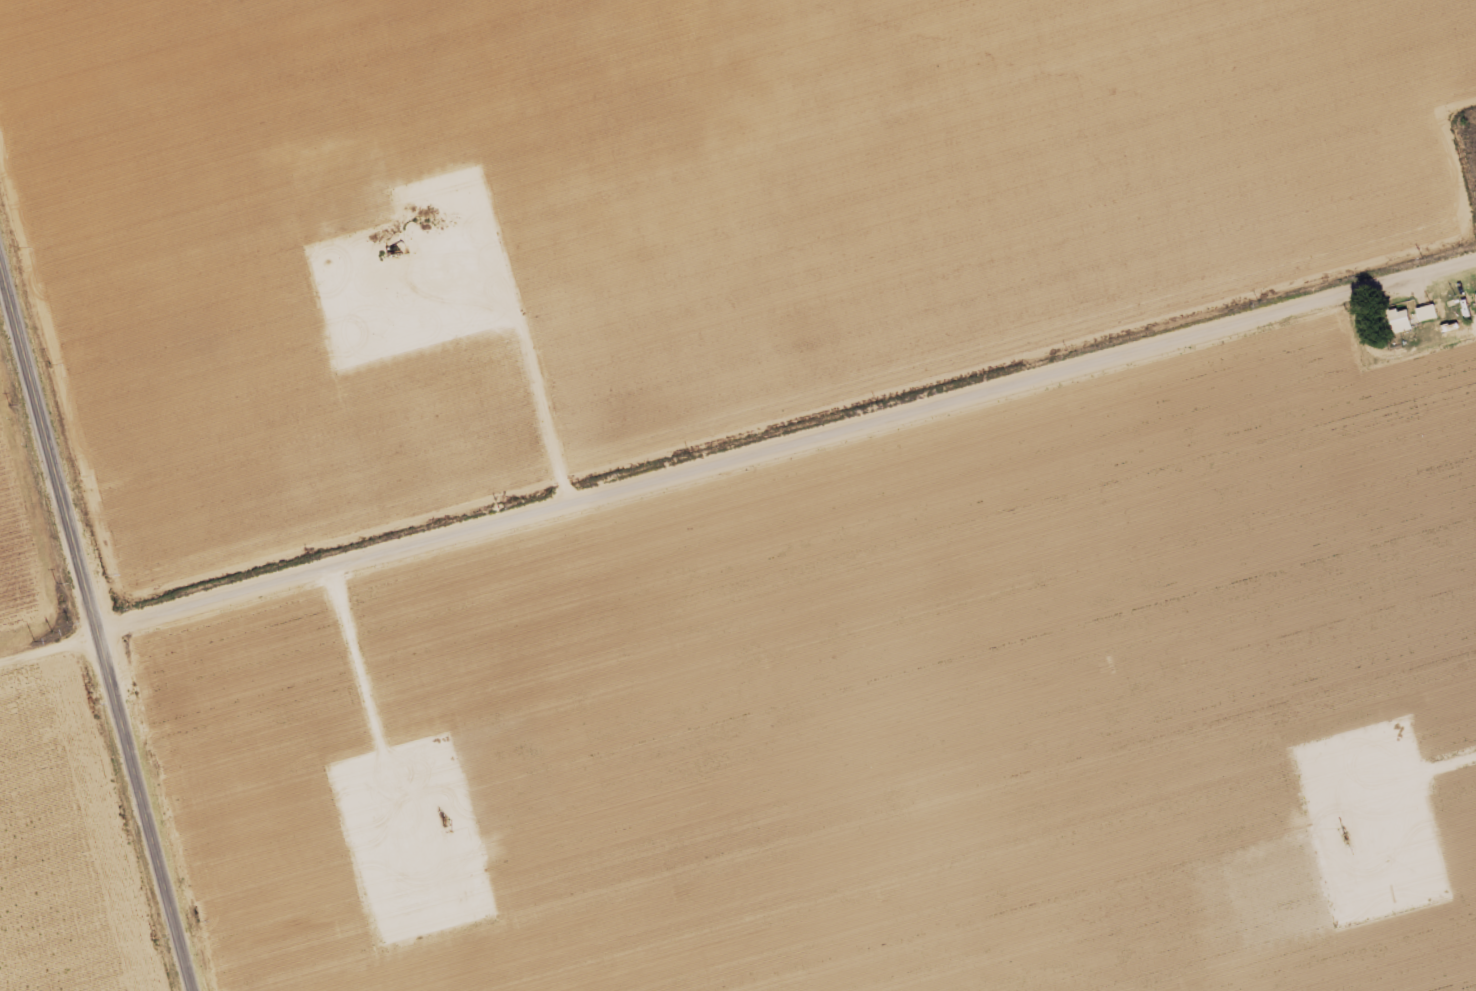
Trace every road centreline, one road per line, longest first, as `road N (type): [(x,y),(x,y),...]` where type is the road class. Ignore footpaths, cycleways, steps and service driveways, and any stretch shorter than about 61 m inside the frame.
road 1 (residential): [(92,626),(1475,261)]
road 2 (secondary): [(0,262),(190,990)]

